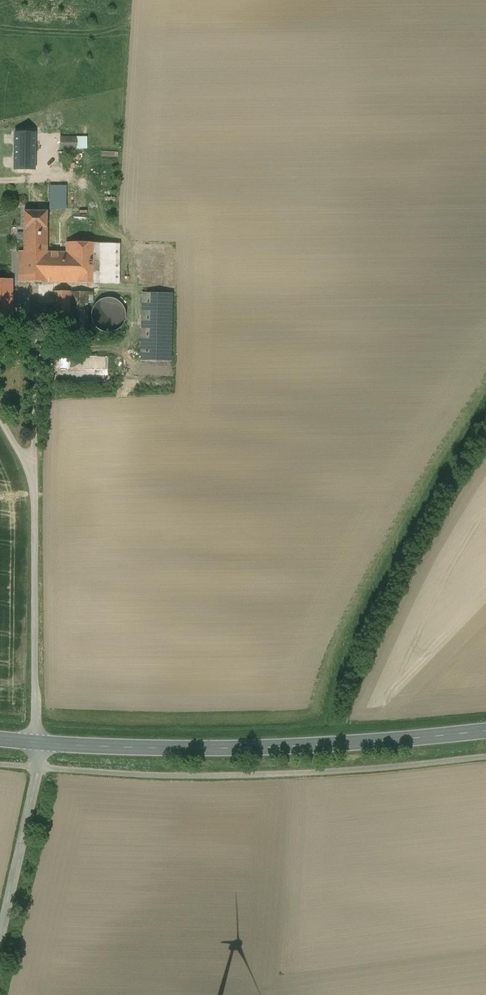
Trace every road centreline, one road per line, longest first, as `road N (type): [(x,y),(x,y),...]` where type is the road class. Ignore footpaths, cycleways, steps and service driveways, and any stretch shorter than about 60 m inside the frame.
road 1 (primary): [(485,729),(243,747),(38,742)]
road 2 (unclassified): [(0,423),(34,486),(38,742)]
road 3 (unclassified): [(0,941),(38,742)]

